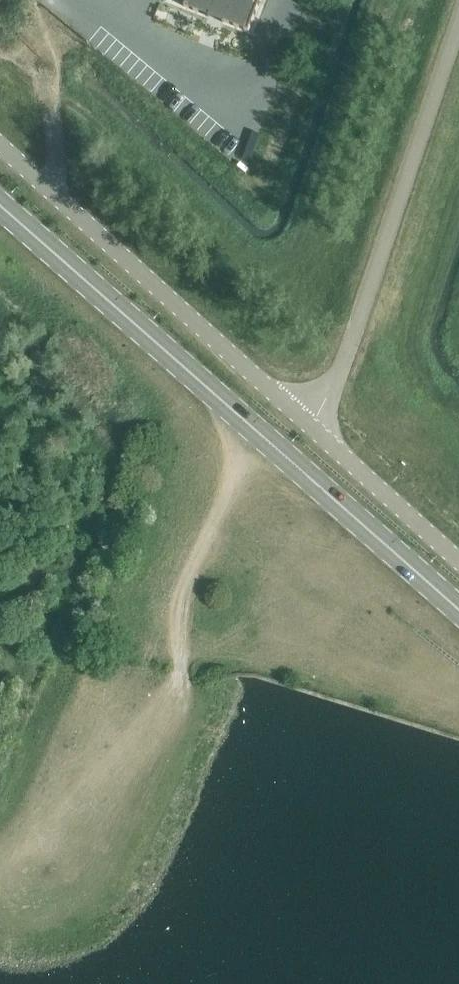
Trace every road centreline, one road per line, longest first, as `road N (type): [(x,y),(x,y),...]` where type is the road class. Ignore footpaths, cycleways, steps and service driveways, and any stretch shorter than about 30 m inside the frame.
road 1 (unclassified): [(458,558),(0,151)]
road 2 (primary): [(458,606),(0,202)]
road 3 (track): [(0,866),(51,833),(266,438)]
road 4 (track): [(56,0),(29,38),(53,198)]

